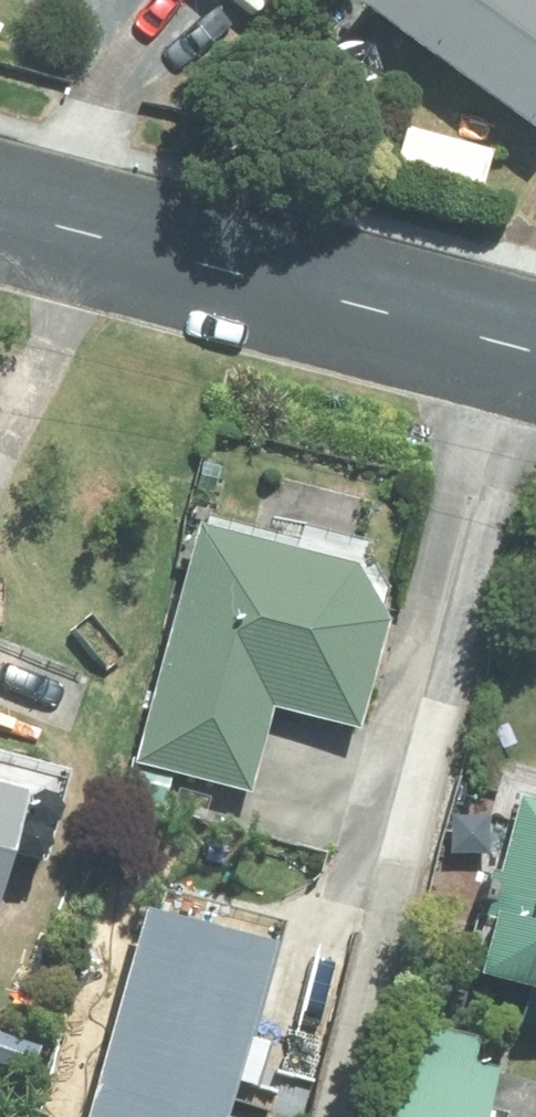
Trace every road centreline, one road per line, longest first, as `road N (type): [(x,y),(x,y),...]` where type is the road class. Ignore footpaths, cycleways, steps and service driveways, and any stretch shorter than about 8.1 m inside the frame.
road 1 (secondary): [(535,351),(0,212)]

